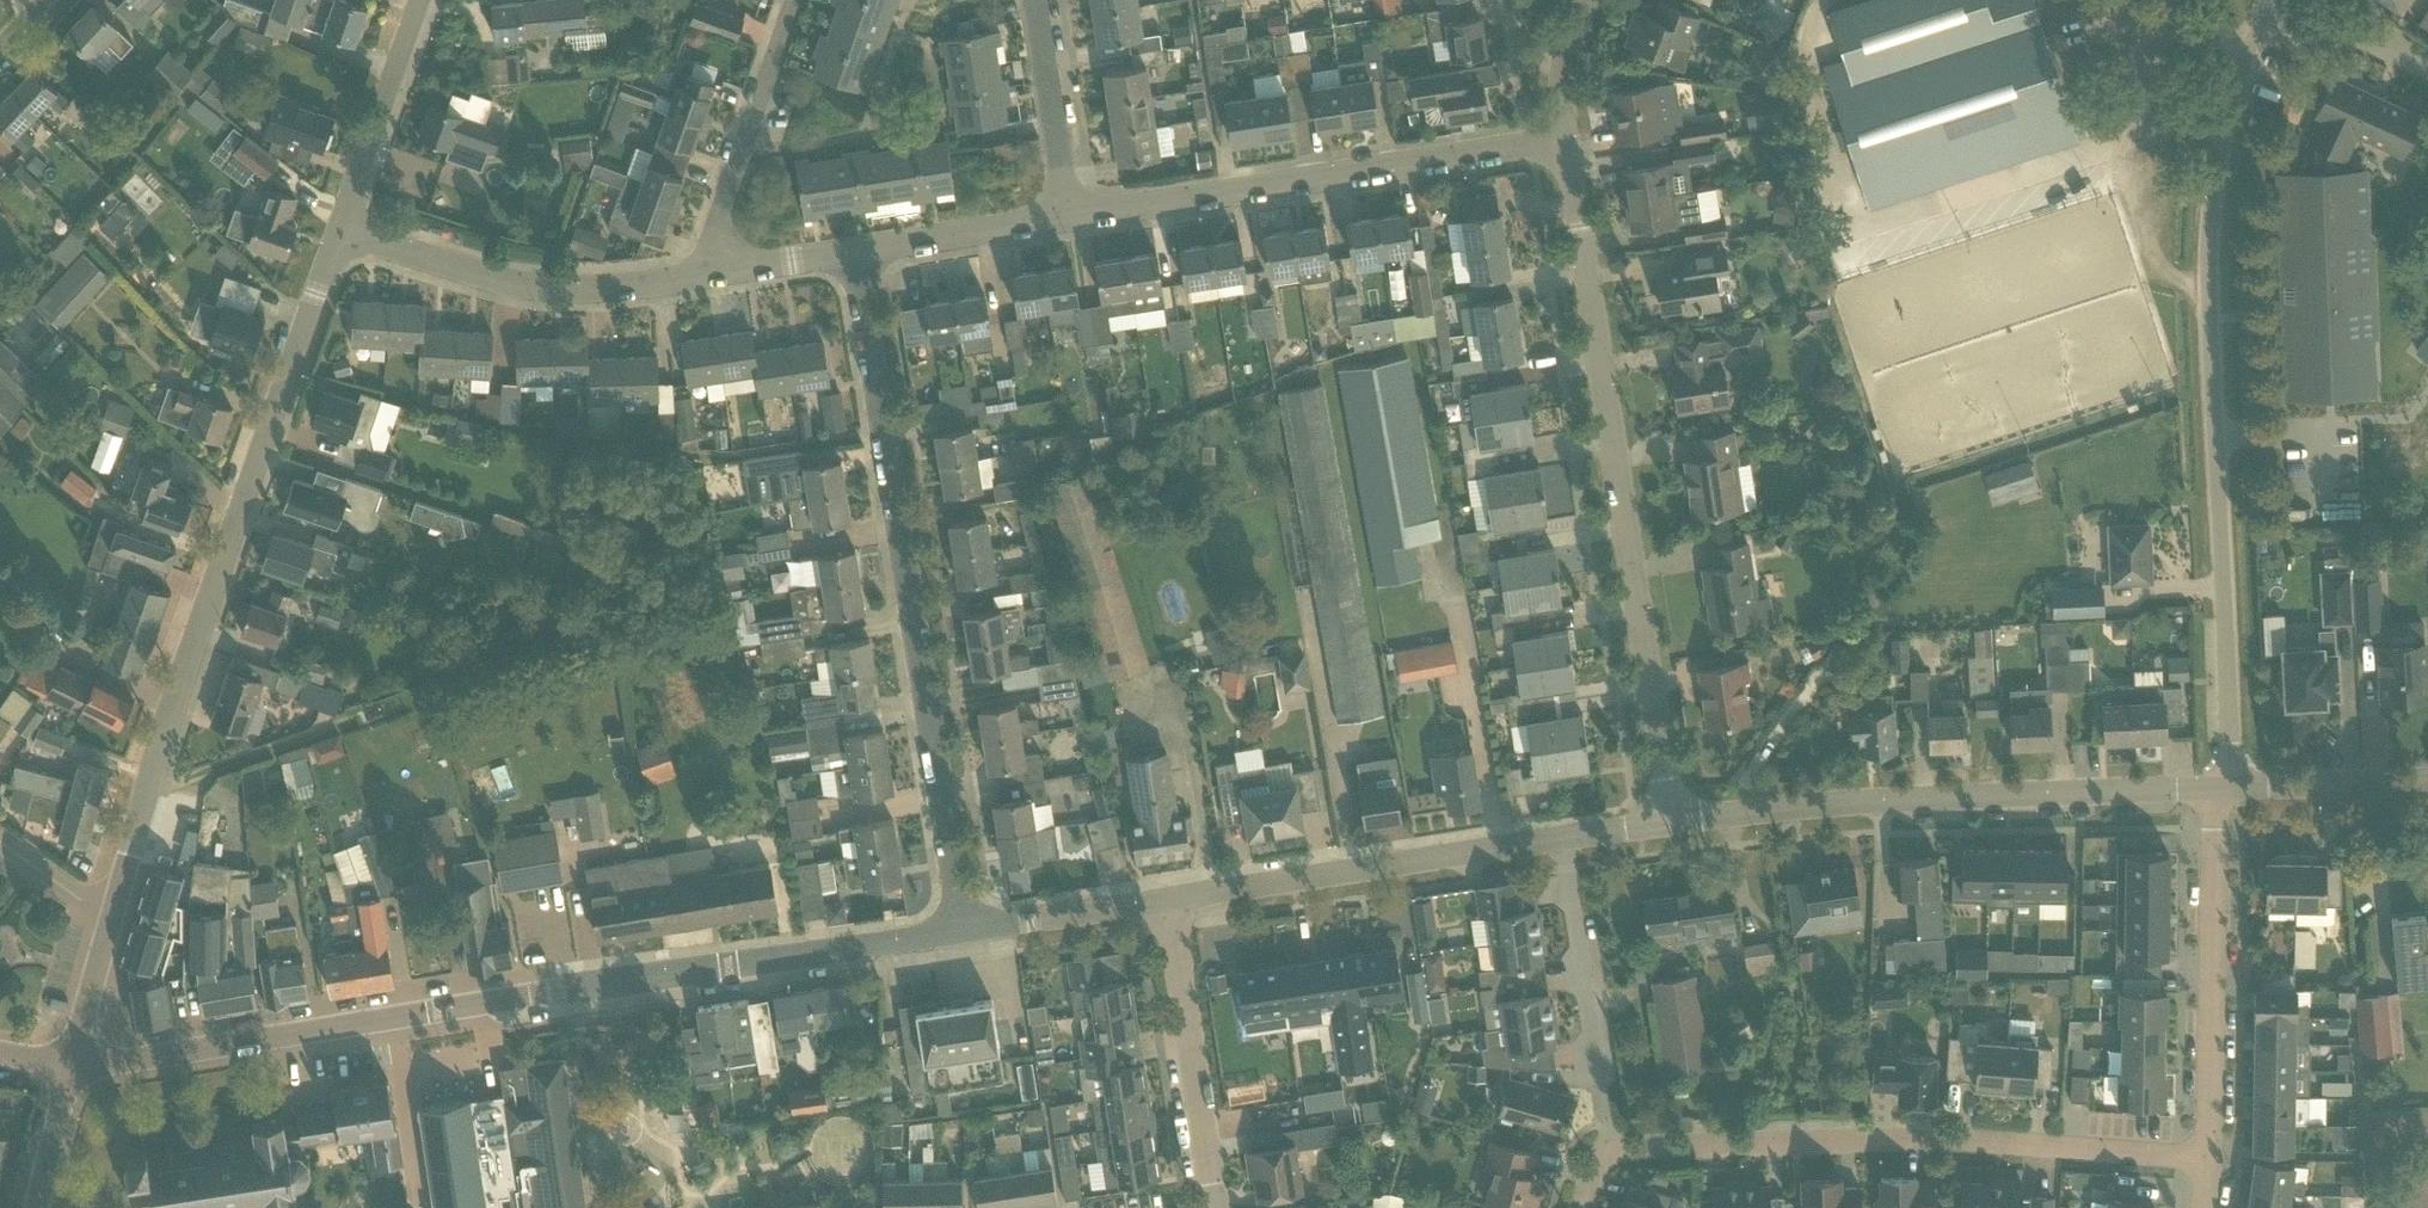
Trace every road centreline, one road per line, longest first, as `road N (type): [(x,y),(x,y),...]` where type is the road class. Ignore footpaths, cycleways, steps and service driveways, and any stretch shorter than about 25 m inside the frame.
road 1 (residential): [(70,1064),(962,932)]
road 2 (residential): [(2231,788),(2208,238),(2215,166),(2267,0)]
road 3 (residential): [(111,921),(176,694),(339,229)]
road 4 (residential): [(1672,821),(1564,140)]
road 5 (residential): [(962,932),(858,251)]
road 6 (residential): [(1606,1149),(1951,1139),(2208,1158)]
road 7 (residential): [(1672,821),(1871,802),(2212,789)]
road 8 (residential): [(1564,140),(1067,217)]
road 9 (residential): [(1170,900),(1567,836)]
road 10 (residential): [(718,271),(604,288),(502,281),(339,229)]
road 11 (residential): [(2212,789),(2208,1158)]
road 12 (residential): [(1606,1149),(1567,836)]
road 13 (residential): [(1214,1207),(1170,900)]
road 14 (residential): [(718,271),(713,233),(794,0)]
road 15 (residential): [(339,229),(420,0)]
road 16 (residential): [(1067,217),(1035,0)]
road 17 (residential): [(1067,217),(858,251)]
road 18 (residential): [(962,932),(1170,900)]
road 19 (residential): [(2231,788),(2427,781)]
road 20 (residential): [(70,1064),(111,921)]
road 21 (residential): [(37,1207),(70,1064)]
road 22 (residential): [(1564,140),(1564,61),(1583,0)]
road 23 (residential): [(858,251),(718,271)]
road 24 (residential): [(111,921),(0,842)]

